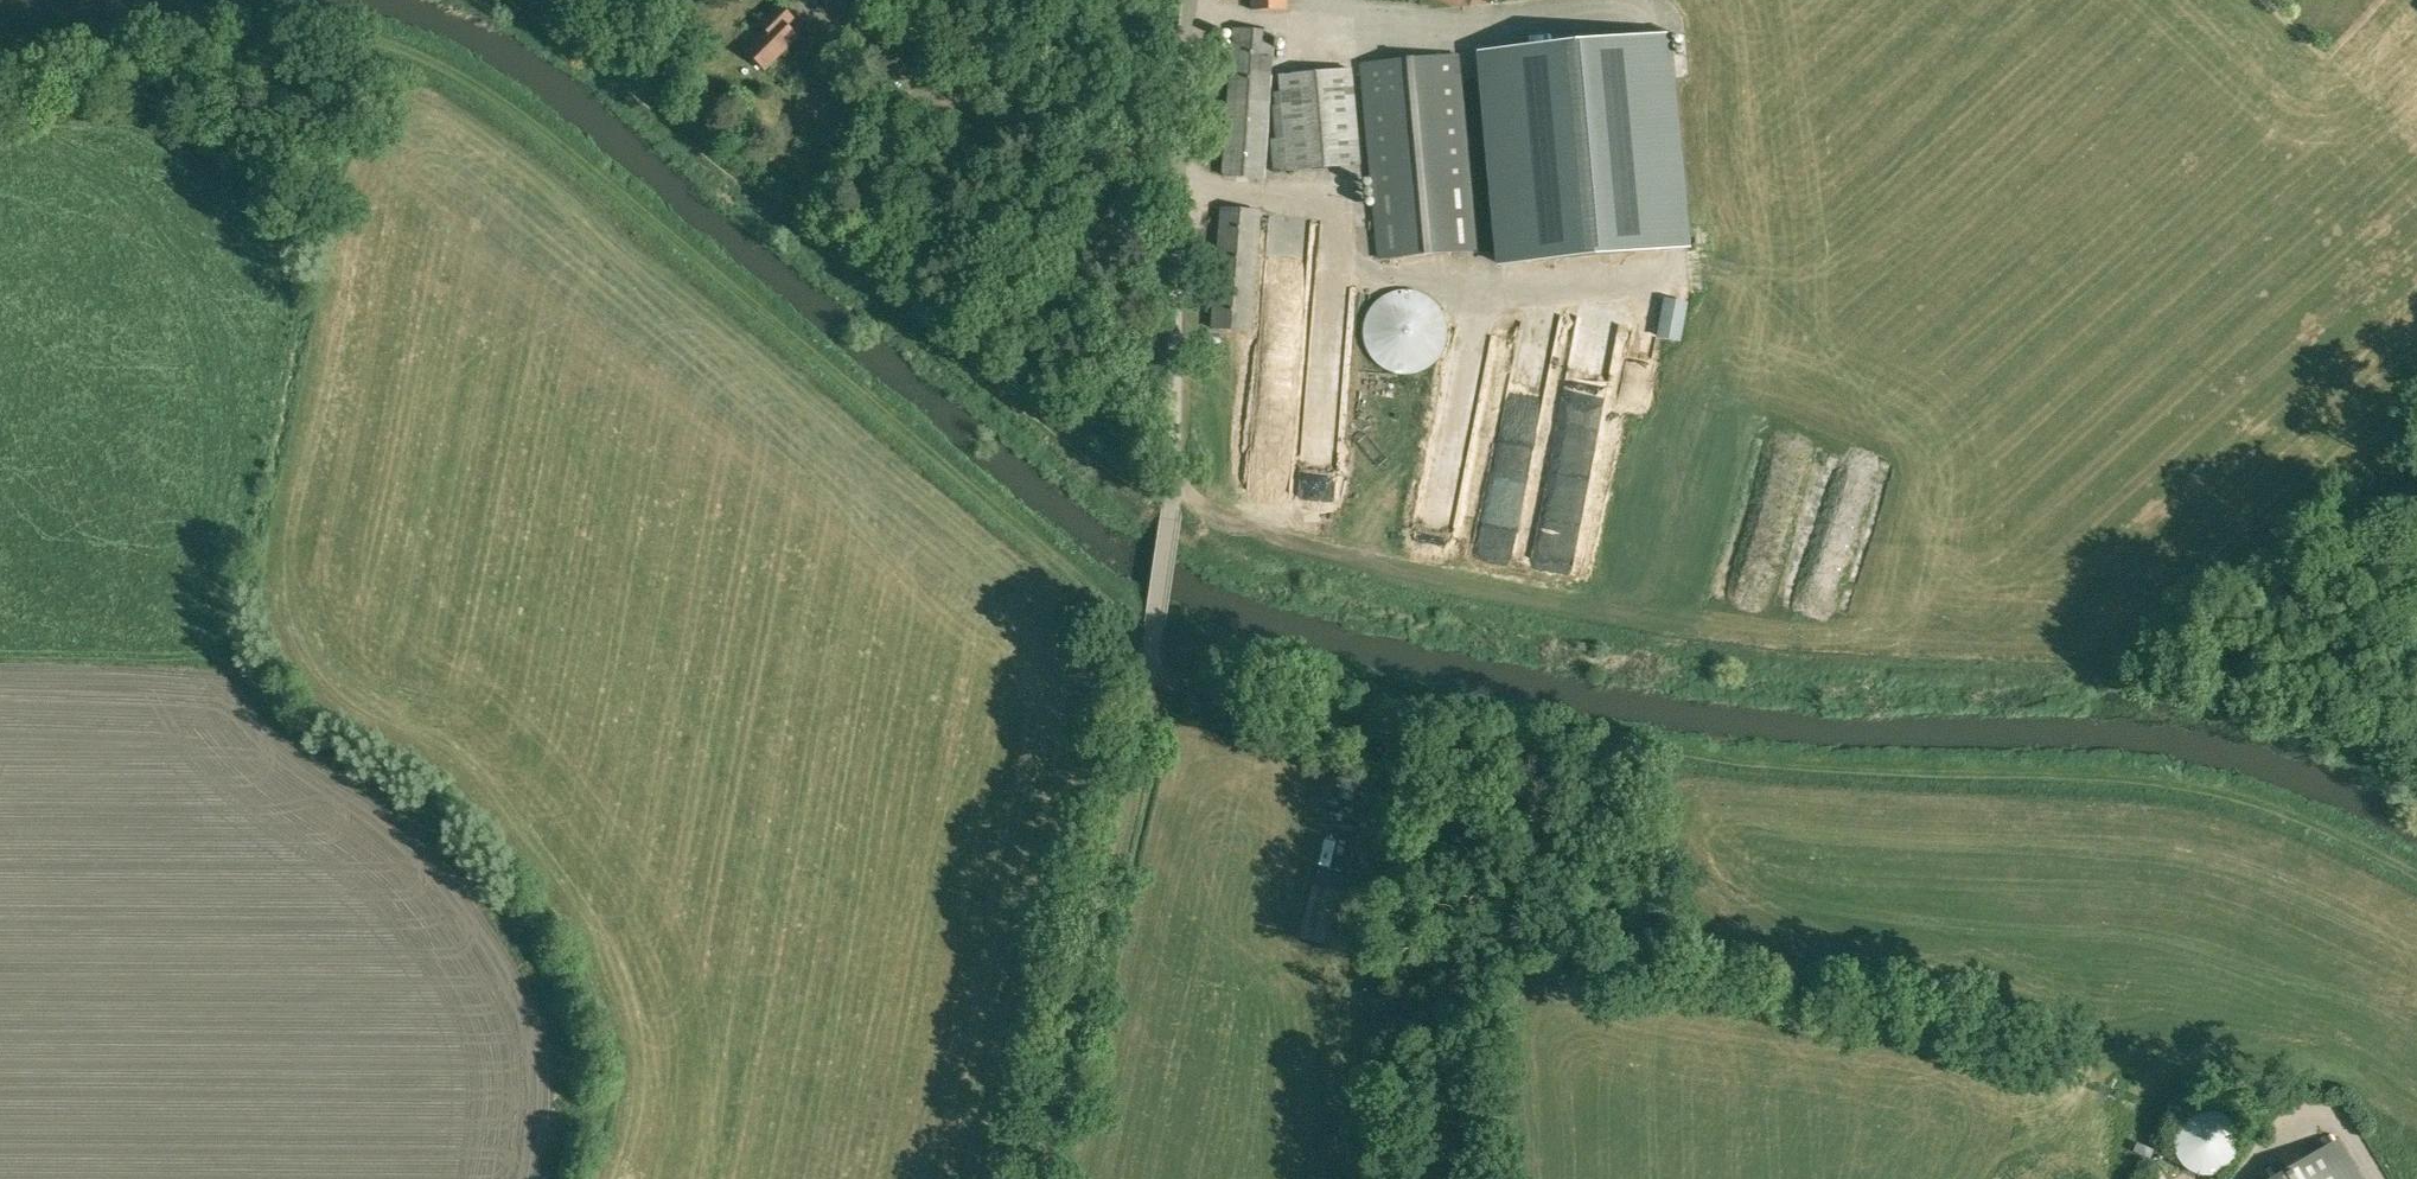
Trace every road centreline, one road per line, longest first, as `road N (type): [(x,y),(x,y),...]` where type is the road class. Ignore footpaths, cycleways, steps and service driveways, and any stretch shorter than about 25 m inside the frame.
road 1 (unclassified): [(1031,1178),(1160,616),(1172,520),(1187,0)]
road 2 (track): [(1155,642),(1404,770),(1381,1153),(1405,1178)]

